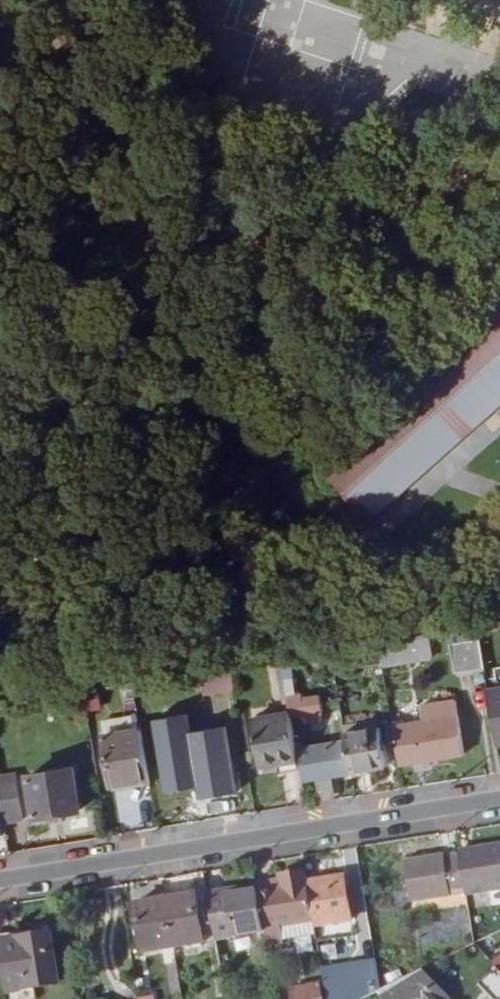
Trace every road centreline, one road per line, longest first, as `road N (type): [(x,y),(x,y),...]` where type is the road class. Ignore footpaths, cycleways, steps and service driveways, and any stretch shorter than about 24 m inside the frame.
road 1 (residential): [(0,882),(499,800)]

